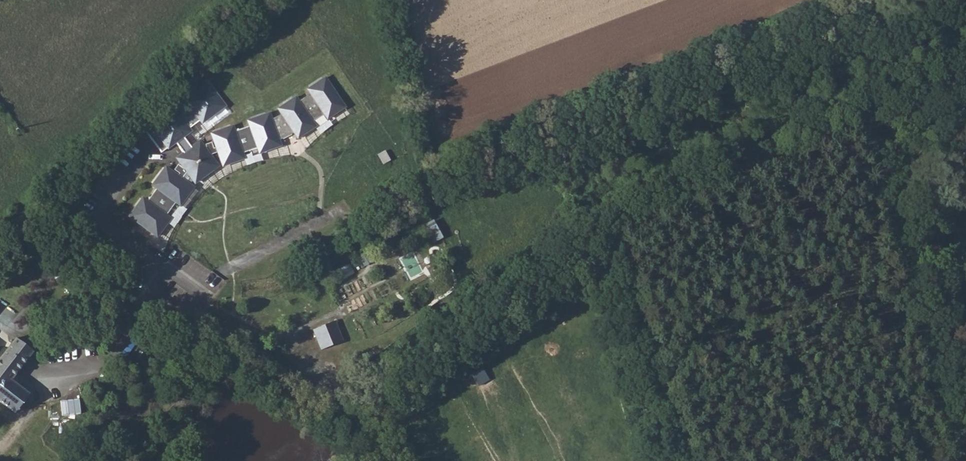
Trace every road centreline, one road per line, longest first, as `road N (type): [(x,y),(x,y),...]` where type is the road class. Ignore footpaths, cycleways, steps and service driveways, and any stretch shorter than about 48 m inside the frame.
road 1 (residential): [(96,218),(167,269),(199,318),(333,398),(360,460)]

